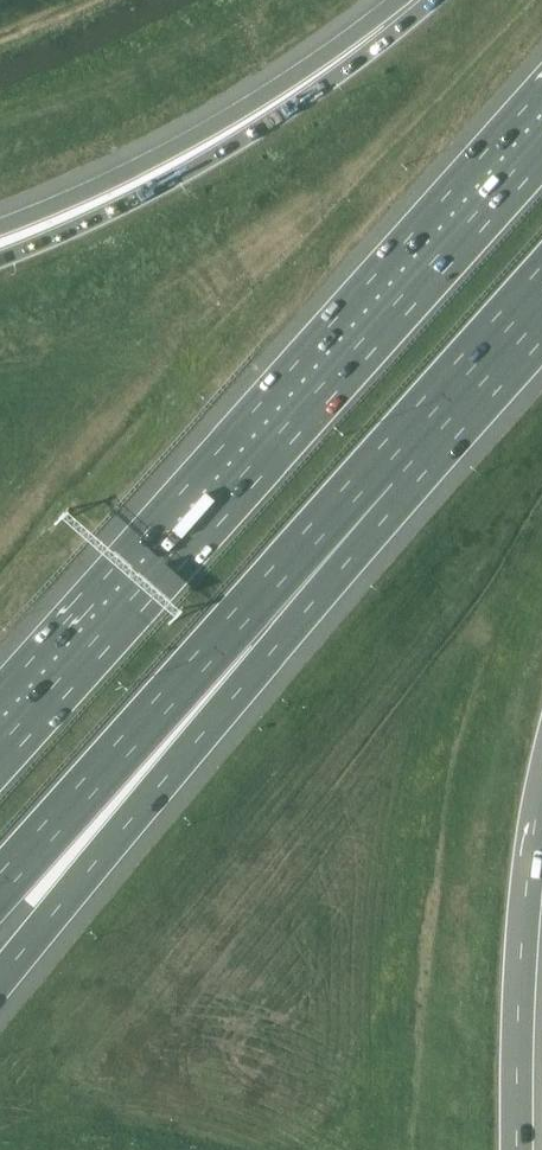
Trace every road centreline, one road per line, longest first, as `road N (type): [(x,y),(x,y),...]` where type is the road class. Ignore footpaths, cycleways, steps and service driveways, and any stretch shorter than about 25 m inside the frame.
road 1 (motorway): [(541,121),(0,725)]
road 2 (motorway): [(0,980),(387,478)]
road 3 (motorway): [(0,885),(387,478)]
road 4 (motorway): [(416,0),(244,125),(0,243)]
road 5 (motorway): [(518,1149),(518,1008),(541,838)]
road 6 (motorway): [(387,478),(541,304)]

